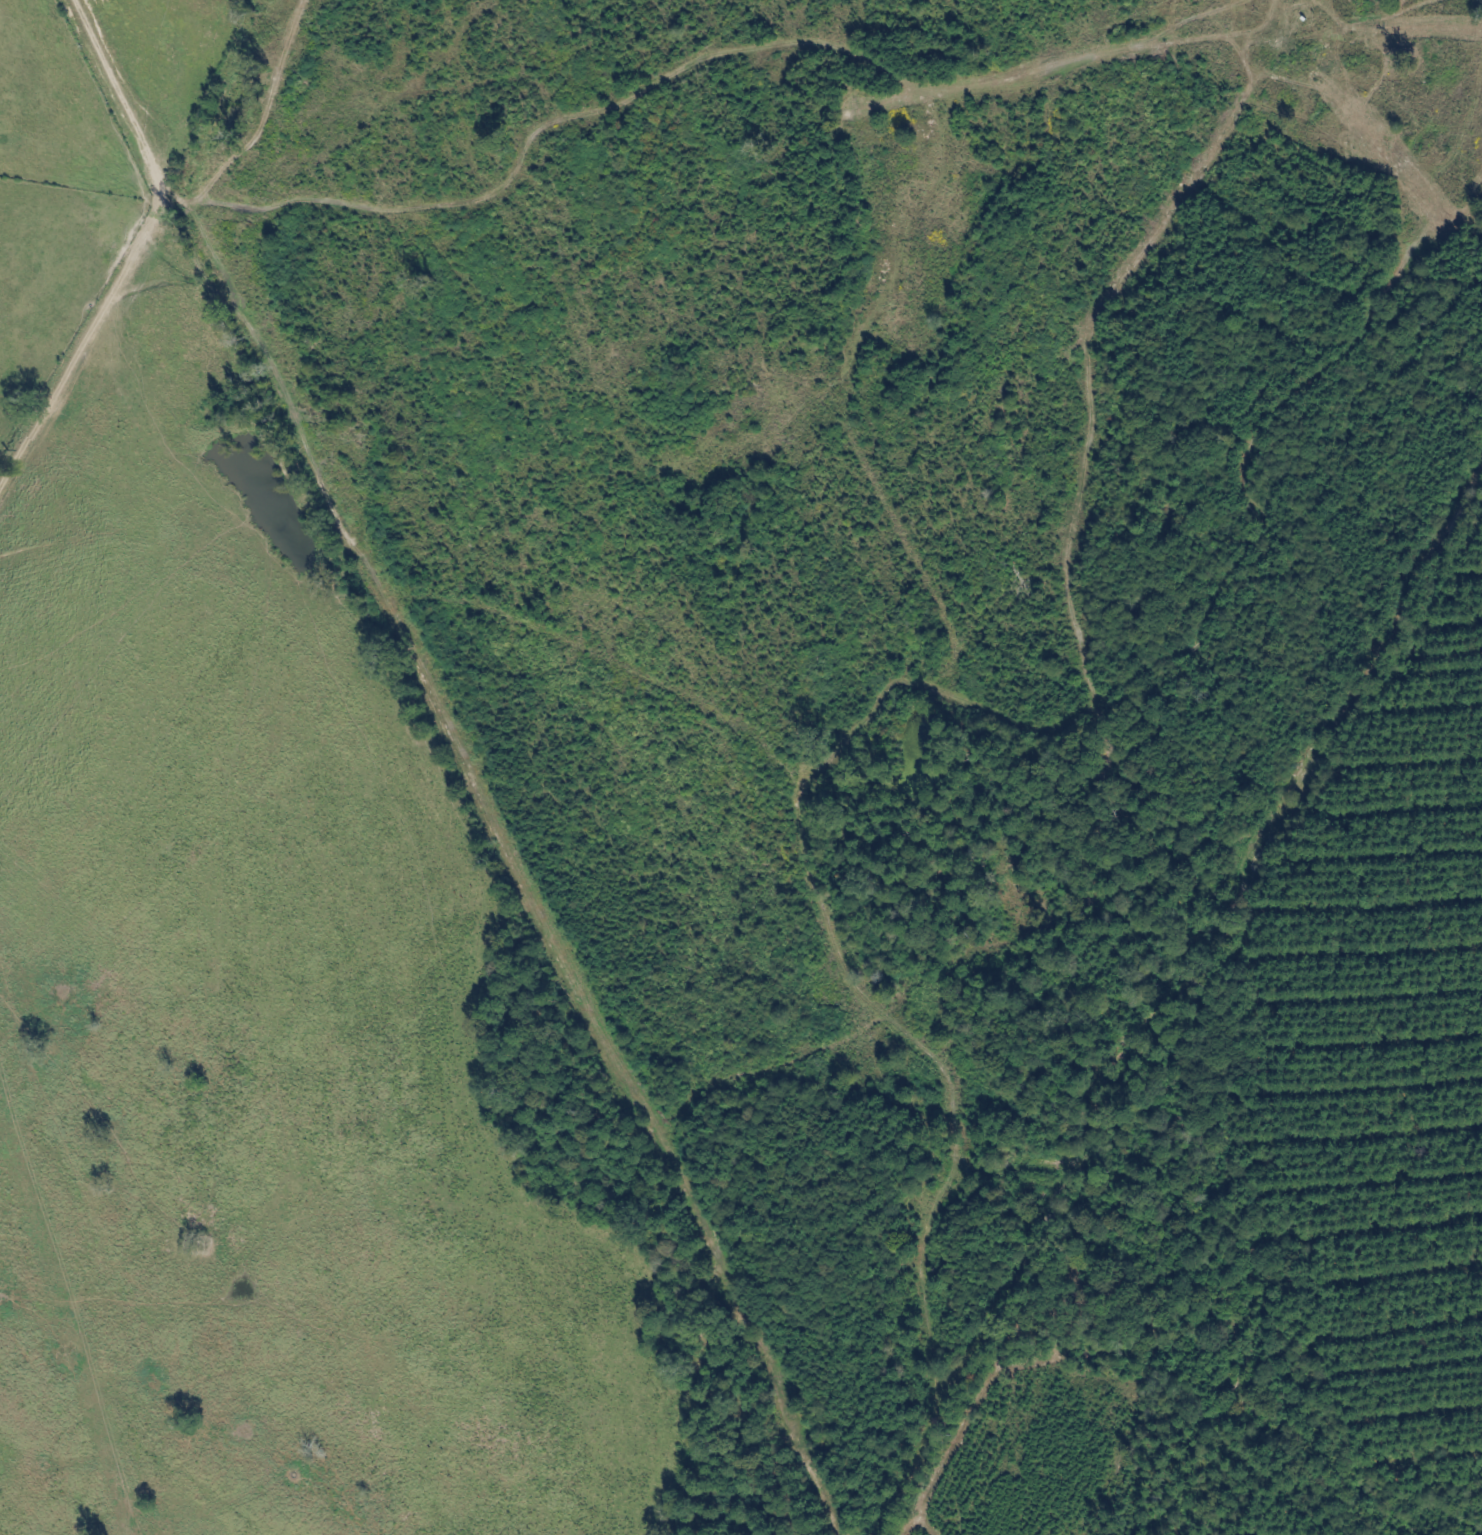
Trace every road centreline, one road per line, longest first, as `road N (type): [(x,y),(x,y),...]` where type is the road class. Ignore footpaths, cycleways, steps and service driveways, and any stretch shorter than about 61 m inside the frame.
road 1 (residential): [(45,0),(114,157),(124,232),(0,449)]

